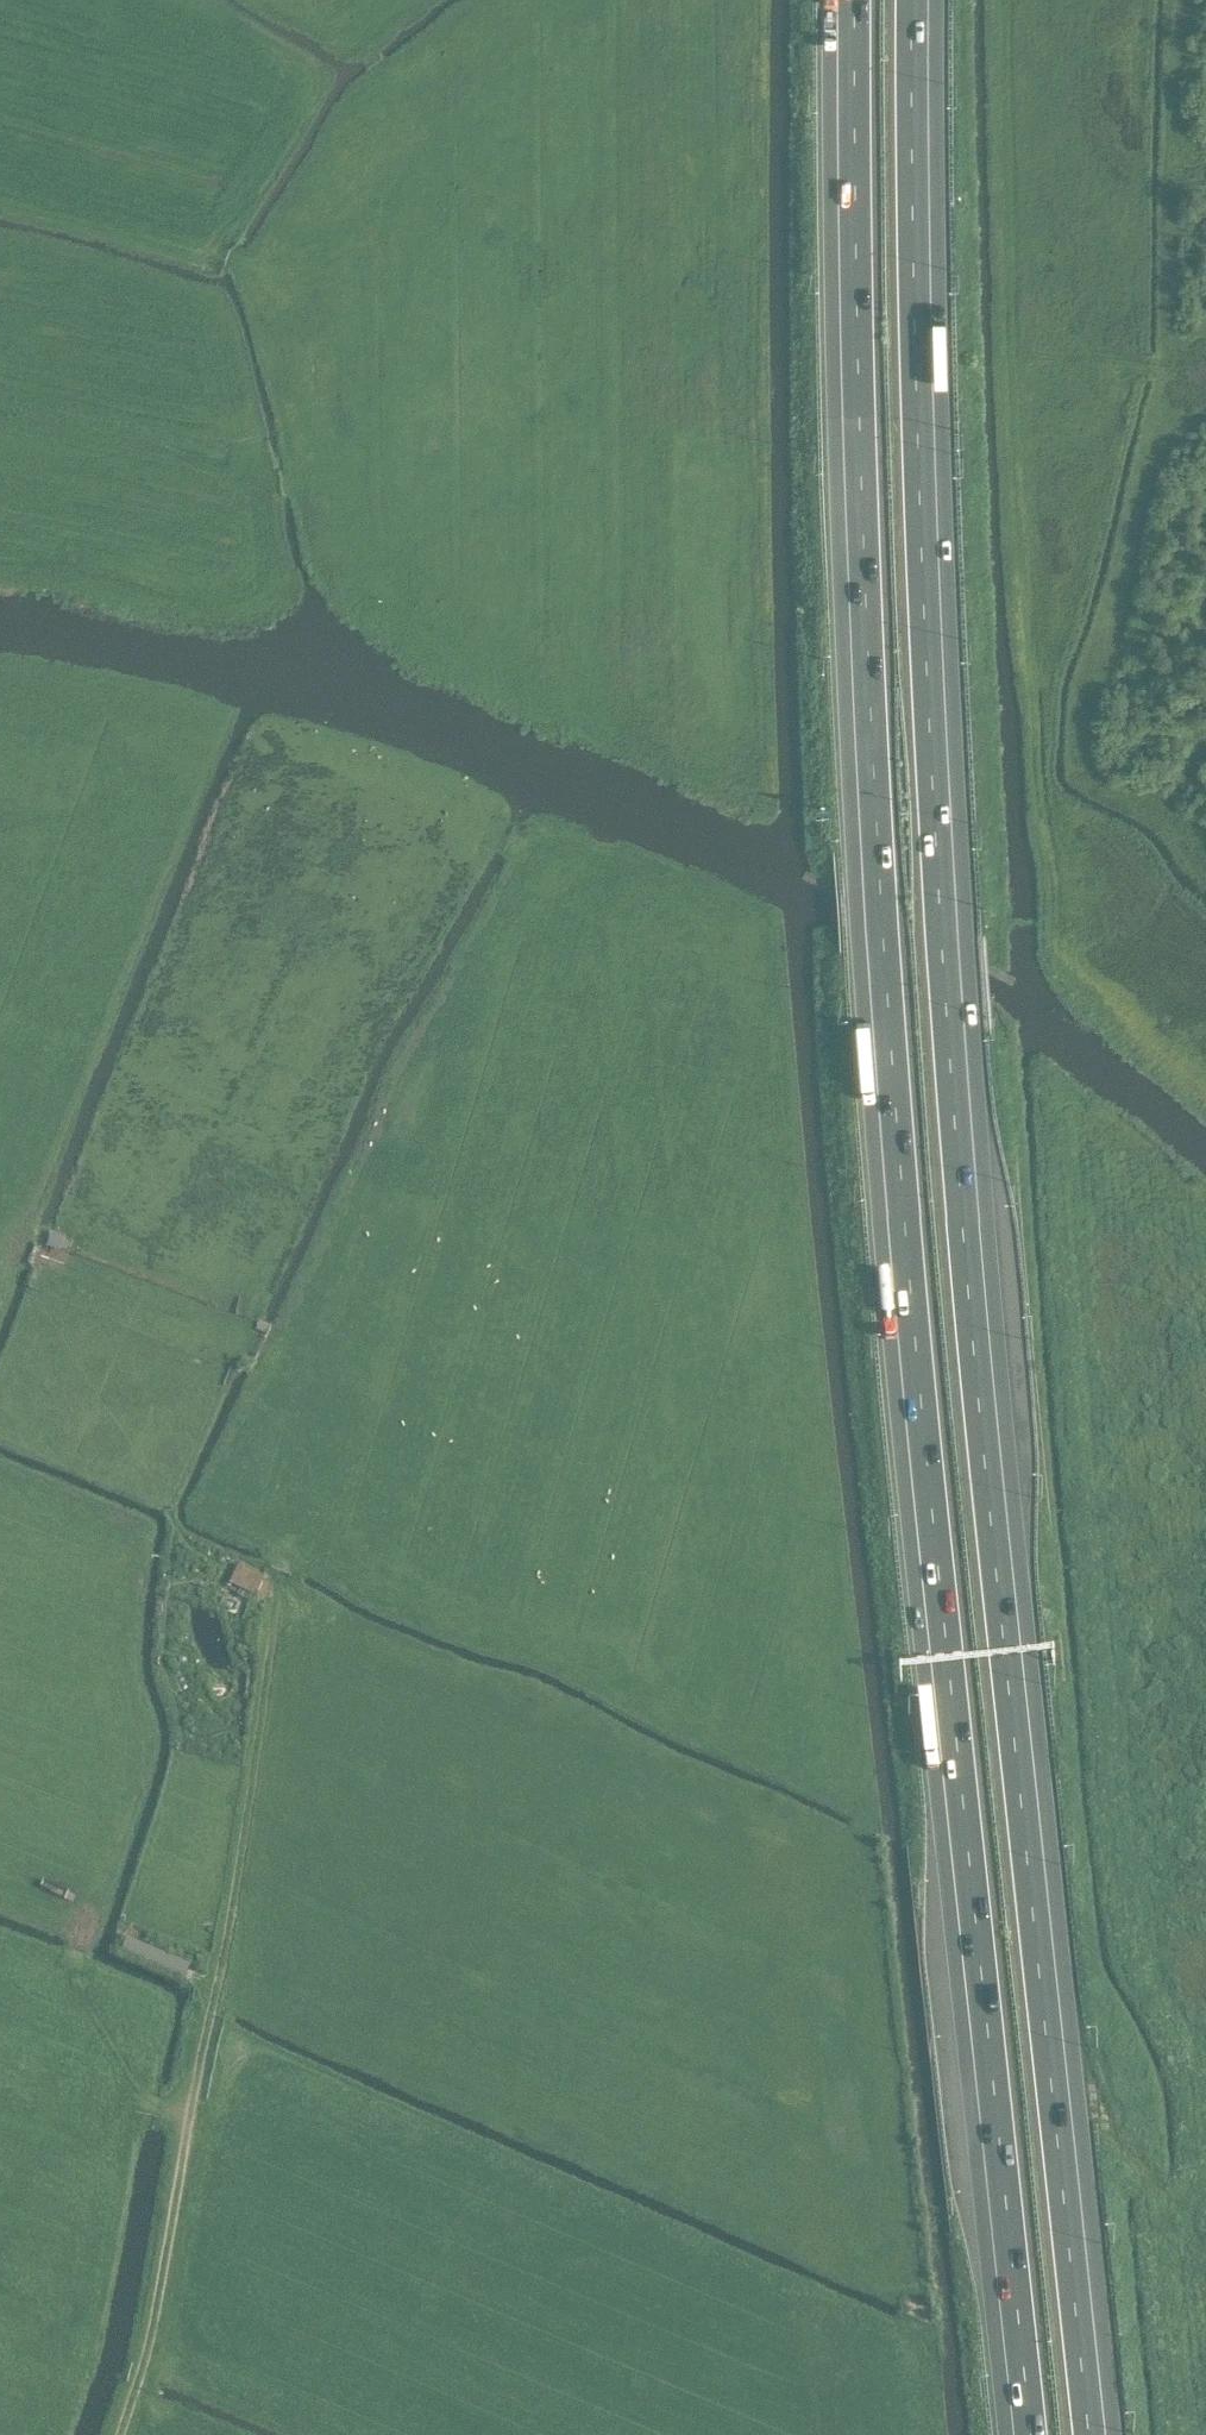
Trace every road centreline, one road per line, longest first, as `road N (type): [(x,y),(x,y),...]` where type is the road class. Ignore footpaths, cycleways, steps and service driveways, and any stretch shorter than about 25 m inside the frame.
road 1 (motorway): [(1097,2434),(959,1084),(920,338),(920,0)]
road 2 (motorway): [(847,0),(848,340),(865,801),(1023,2434)]
road 3 (track): [(8,1252),(316,1364),(189,2125)]
road 4 (track): [(311,276),(0,192)]
road 5 (track): [(189,2125),(146,2352),(119,2434)]
road 6 (track): [(0,1940),(73,1967),(131,1760)]
road 7 (track): [(73,1967),(99,1977),(128,2004),(141,2100),(189,2125)]

